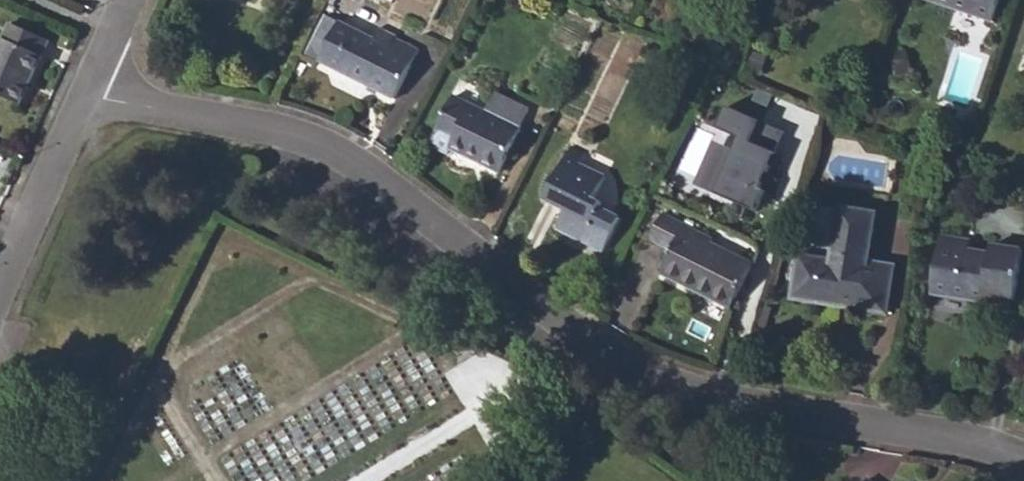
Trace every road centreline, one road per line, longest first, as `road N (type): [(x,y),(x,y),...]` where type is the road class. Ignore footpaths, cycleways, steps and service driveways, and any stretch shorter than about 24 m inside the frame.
road 1 (residential): [(1023,460),(912,430),(695,394),(625,359),(341,151),(286,127),(91,90)]
road 2 (residential): [(0,287),(91,90)]

